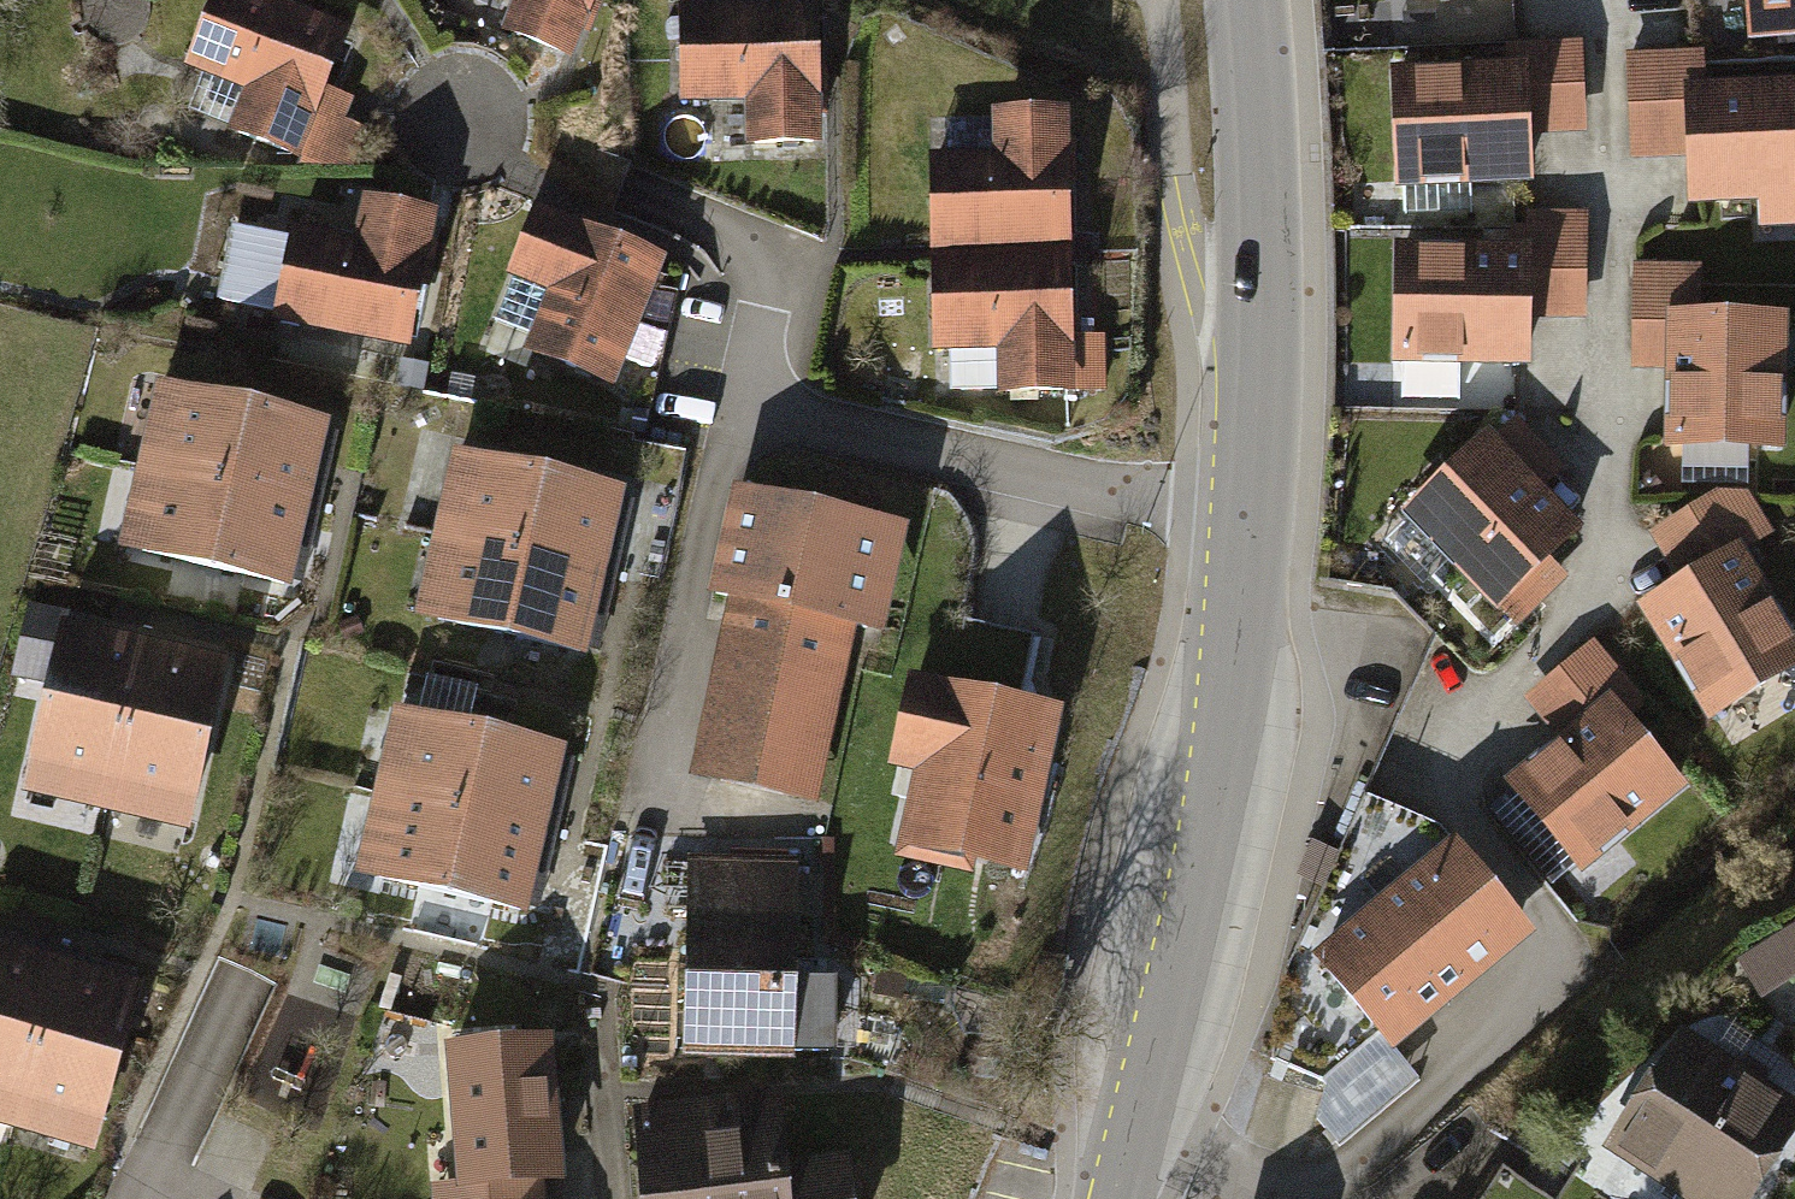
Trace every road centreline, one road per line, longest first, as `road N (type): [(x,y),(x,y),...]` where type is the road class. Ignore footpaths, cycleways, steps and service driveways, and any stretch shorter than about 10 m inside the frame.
road 1 (residential): [(1131,1168),(1312,1198),(1537,997),(1561,941),(1434,783),(1465,722),(1601,584),(1618,167),(1602,0)]
road 2 (residential): [(1245,518),(729,408),(656,813)]
road 3 (tertiary): [(1131,1168),(1226,736),(1245,518)]
road 4 (tertiary): [(1245,518),(1251,342),(1239,0)]
road 5 (residential): [(134,1198),(239,976)]

